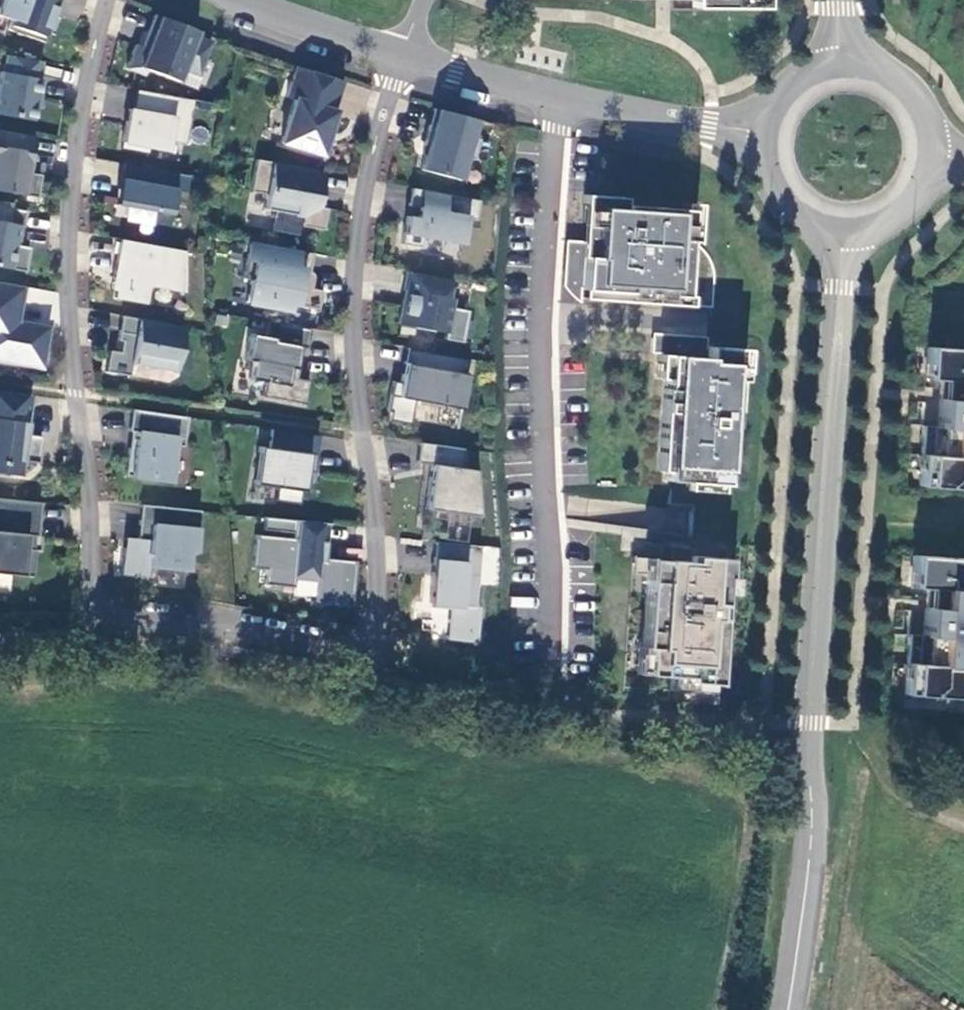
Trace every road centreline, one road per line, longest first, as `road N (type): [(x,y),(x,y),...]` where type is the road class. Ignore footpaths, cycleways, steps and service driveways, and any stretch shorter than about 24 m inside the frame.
road 1 (residential): [(401,57),(361,204),(355,353),(377,553),(376,627),(369,639),(342,645),(117,618),(96,611),(93,599),(69,289),(82,107),(109,0)]
road 2 (primary): [(791,1009),(811,872),(809,742),(844,234)]
road 3 (residential): [(401,57),(560,100),(768,136)]
road 4 (residential): [(233,0),(401,57)]
road 5 (primary): [(935,158),(933,133),(909,91),(866,69),(841,68)]
road 6 (primary): [(768,136),(767,159),(784,202),(801,218),(844,234)]
road 7 (primary): [(844,234),(894,222),(914,206),(935,158)]

